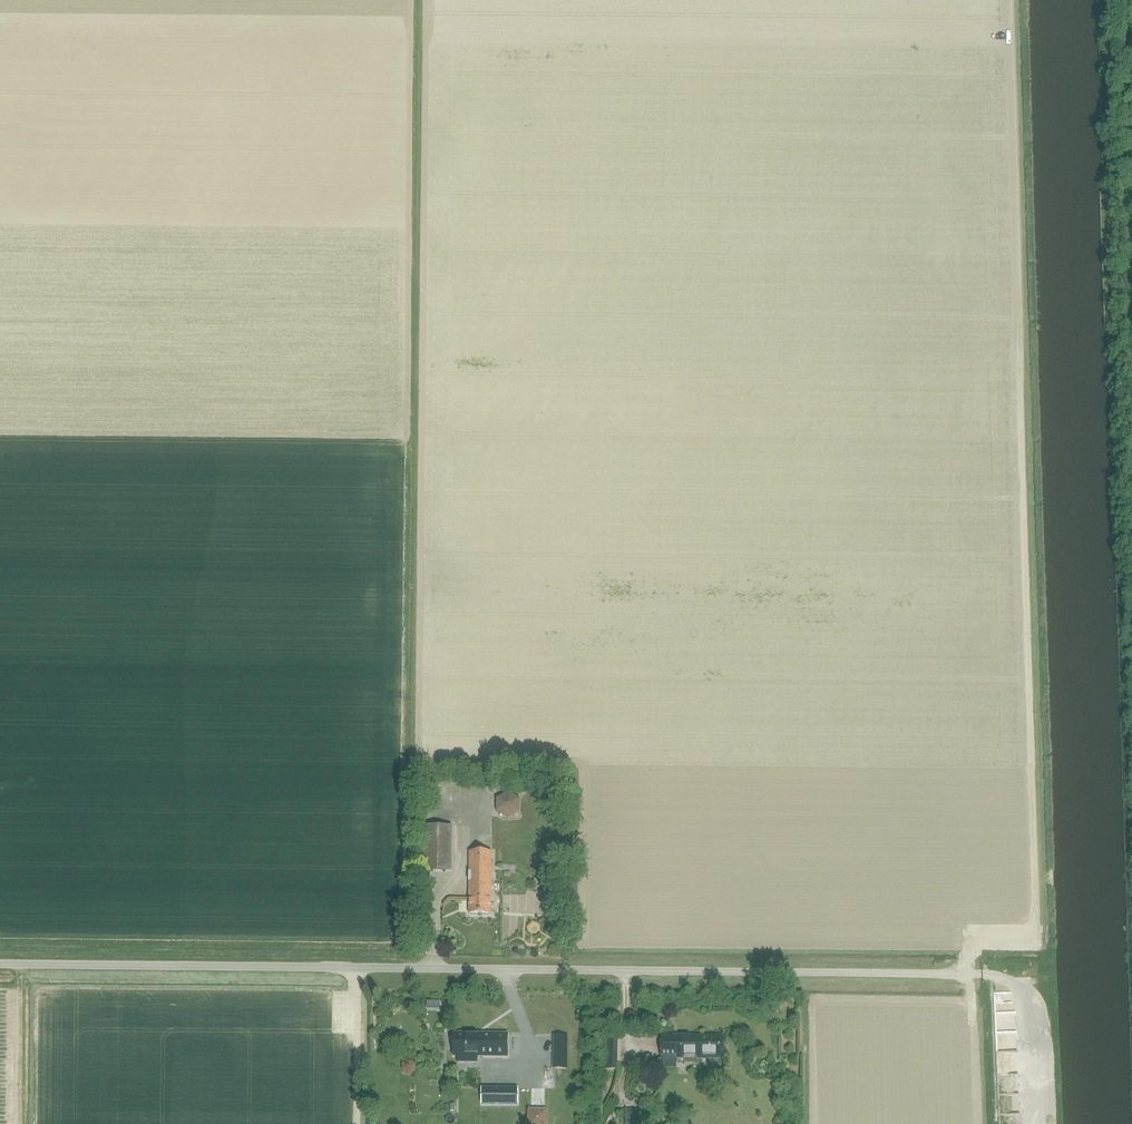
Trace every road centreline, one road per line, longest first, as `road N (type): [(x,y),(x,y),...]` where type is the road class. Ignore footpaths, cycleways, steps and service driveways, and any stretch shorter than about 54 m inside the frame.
road 1 (unclassified): [(982,975),(0,964)]

